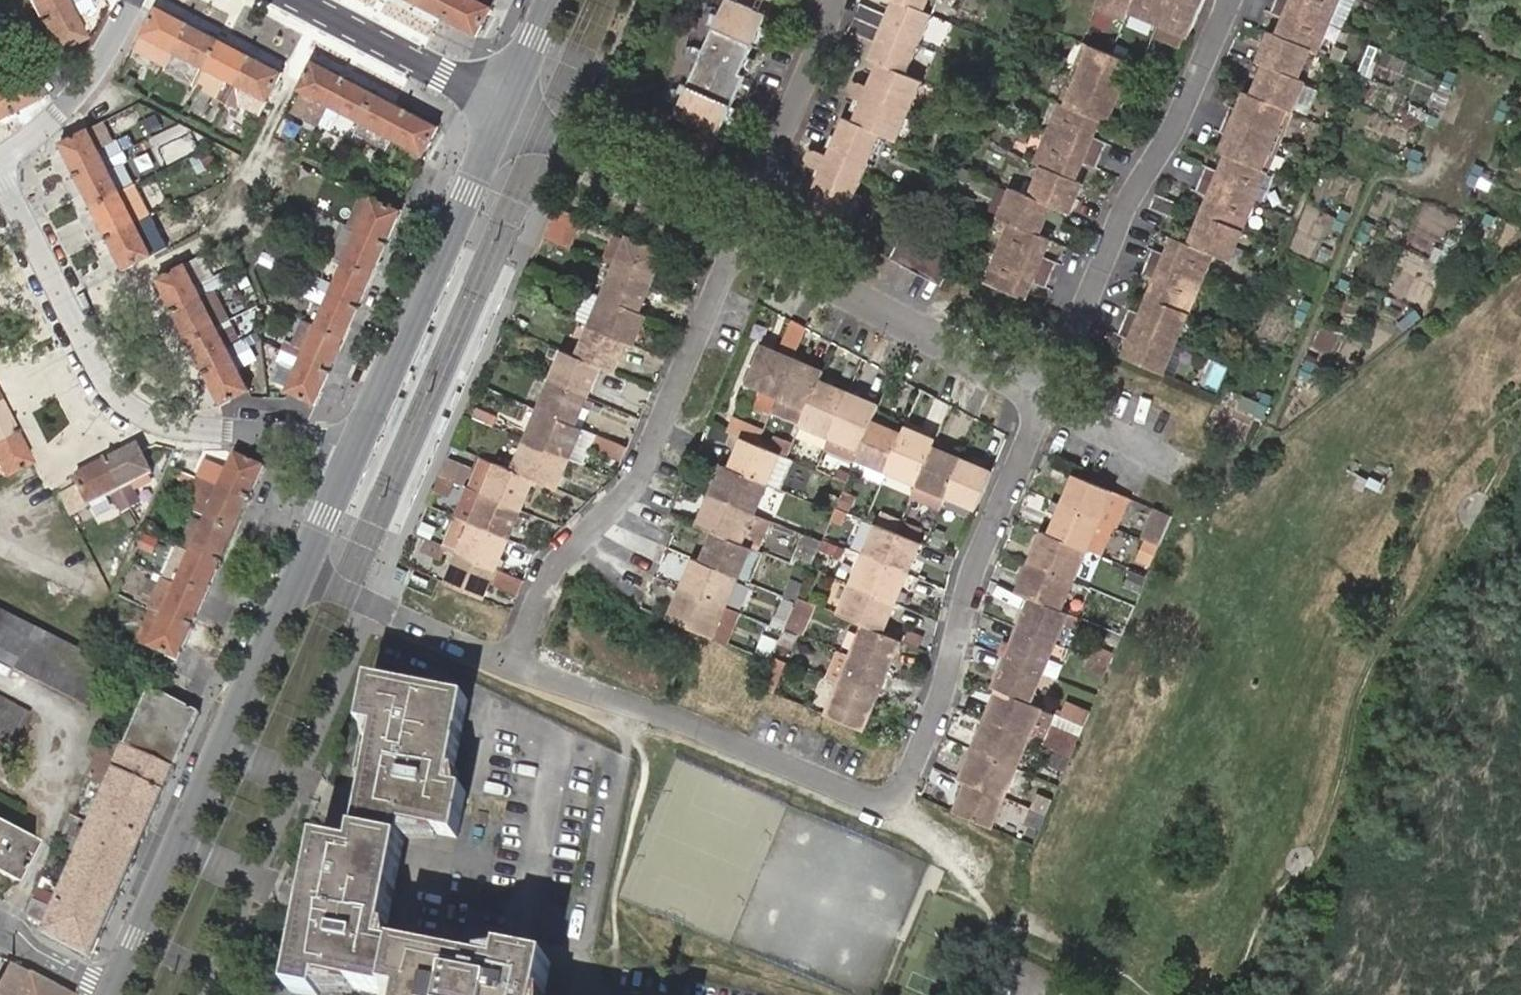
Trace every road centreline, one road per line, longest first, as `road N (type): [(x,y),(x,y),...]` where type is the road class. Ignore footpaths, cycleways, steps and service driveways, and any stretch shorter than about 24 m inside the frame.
road 1 (residential): [(509,666),(672,719),(866,799),(890,801),(944,689),(975,566),(1048,391)]
road 2 (residential): [(0,175),(96,373),(152,427),(316,440),(354,453)]
road 3 (residential): [(509,666),(552,567),(634,482),(746,233)]
road 4 (residential): [(117,994),(302,572)]
road 5 (residential): [(1048,391),(1126,199),(1177,127),(1228,14),(1226,0)]
road 6 (residential): [(354,453),(505,107)]
road 7 (residential): [(1048,391),(746,233)]
road 8 (residential): [(746,233),(505,107)]
road 9 (residential): [(746,233),(838,0)]
road 10 (residential): [(505,107),(301,0)]
road 11 (residential): [(302,572),(509,666)]
road 12 (residential): [(0,162),(88,78),(133,0)]
road 13 (residential): [(0,934),(116,994)]
road 14 (residential): [(302,572),(354,453)]

